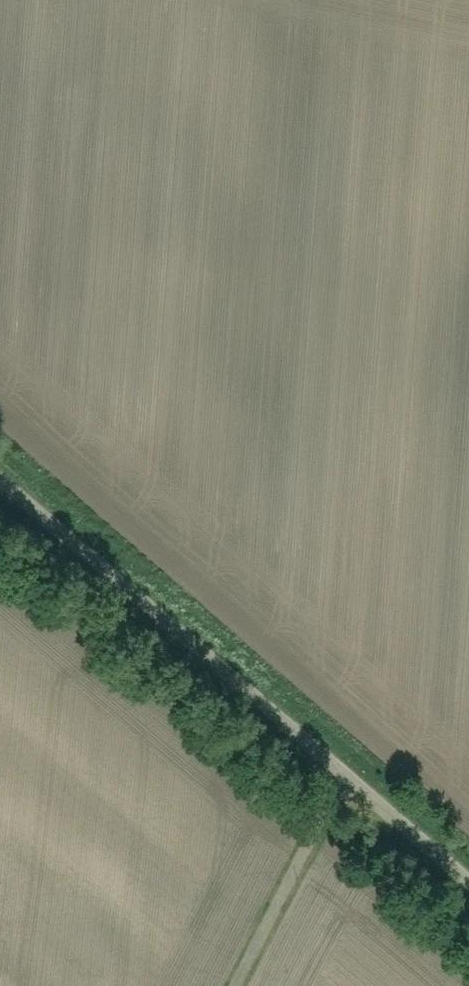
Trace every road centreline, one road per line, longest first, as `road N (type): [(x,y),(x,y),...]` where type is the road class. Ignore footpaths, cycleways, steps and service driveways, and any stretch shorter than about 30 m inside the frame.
road 1 (unclassified): [(468,893),(0,495)]

